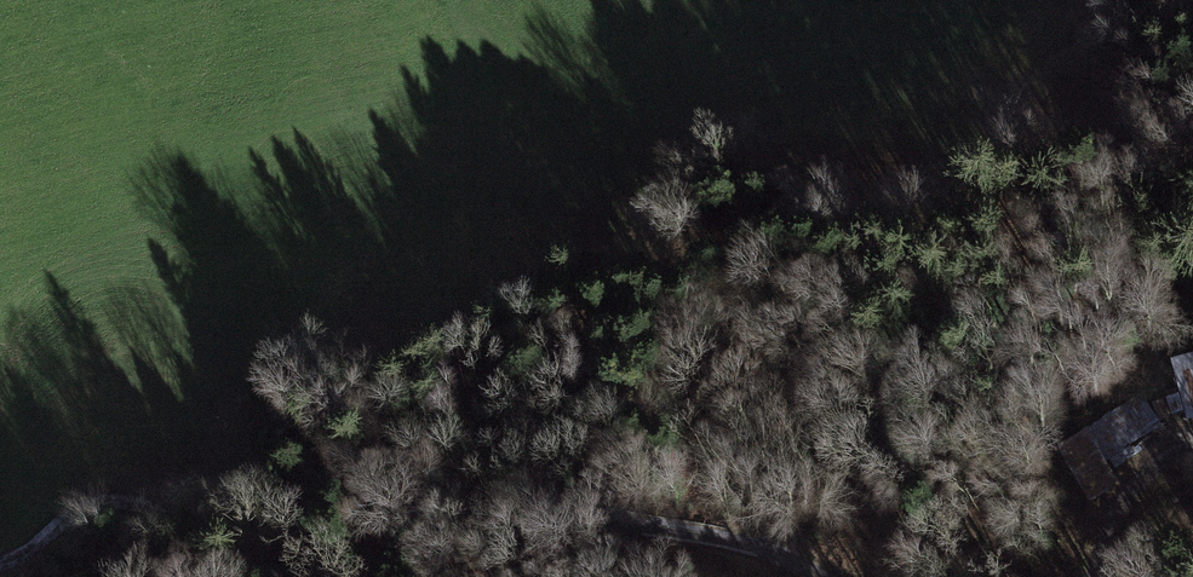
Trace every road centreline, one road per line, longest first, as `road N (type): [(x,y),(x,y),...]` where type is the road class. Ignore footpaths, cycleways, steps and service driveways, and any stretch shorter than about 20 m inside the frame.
road 1 (track): [(438,522),(570,515),(846,576)]
road 2 (unclassified): [(0,564),(90,502),(115,495),(278,576)]
road 3 (track): [(1091,576),(1105,537),(1181,440),(1192,436)]

